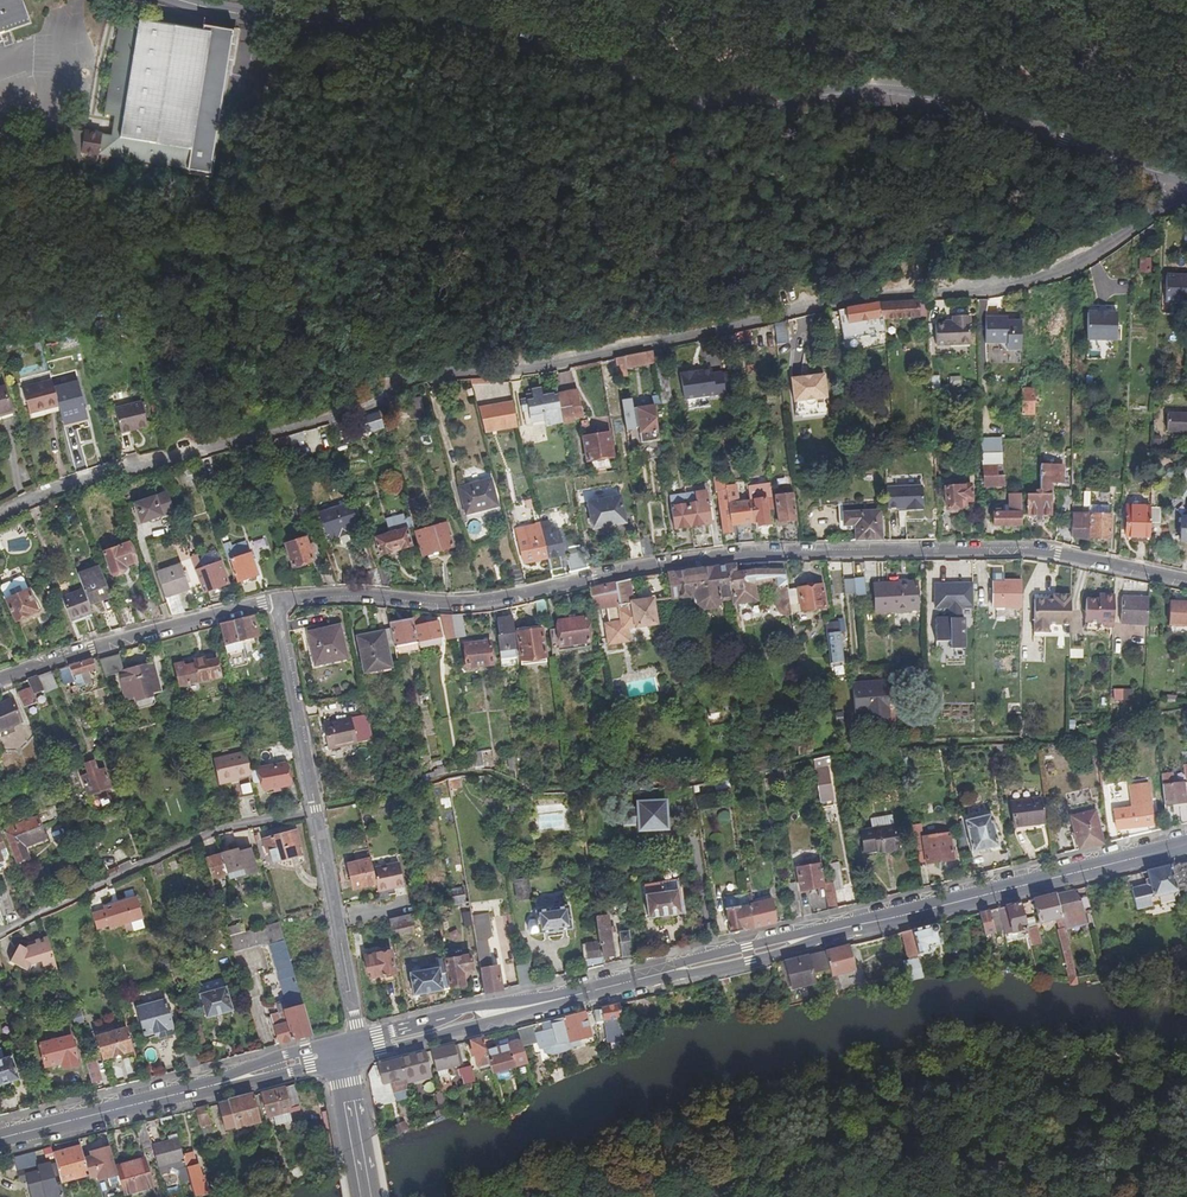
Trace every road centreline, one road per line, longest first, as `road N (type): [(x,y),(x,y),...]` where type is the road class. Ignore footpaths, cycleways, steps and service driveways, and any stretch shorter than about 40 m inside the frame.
road 1 (residential): [(0,515),(114,471),(335,419),(372,406),(405,382),(446,373),(555,366),(822,306),(1008,289),(1076,265),(1159,212),(1178,198),(1175,177)]
road 2 (tertiary): [(185,0),(239,17),(401,25),(505,43),(708,101),(897,95),(1175,177)]
road 3 (residential): [(273,599),(354,594),(479,603),(758,551),(1041,552),(1186,583)]
road 4 (tertiary): [(1186,843),(357,1048)]
road 5 (tertiary): [(338,1052),(0,1139)]
road 6 (residential): [(0,933),(213,830),(313,806)]
road 7 (residential): [(0,678),(273,599)]
road 8 (residential): [(357,1048),(313,806)]
road 9 (residential): [(313,806),(273,599)]

